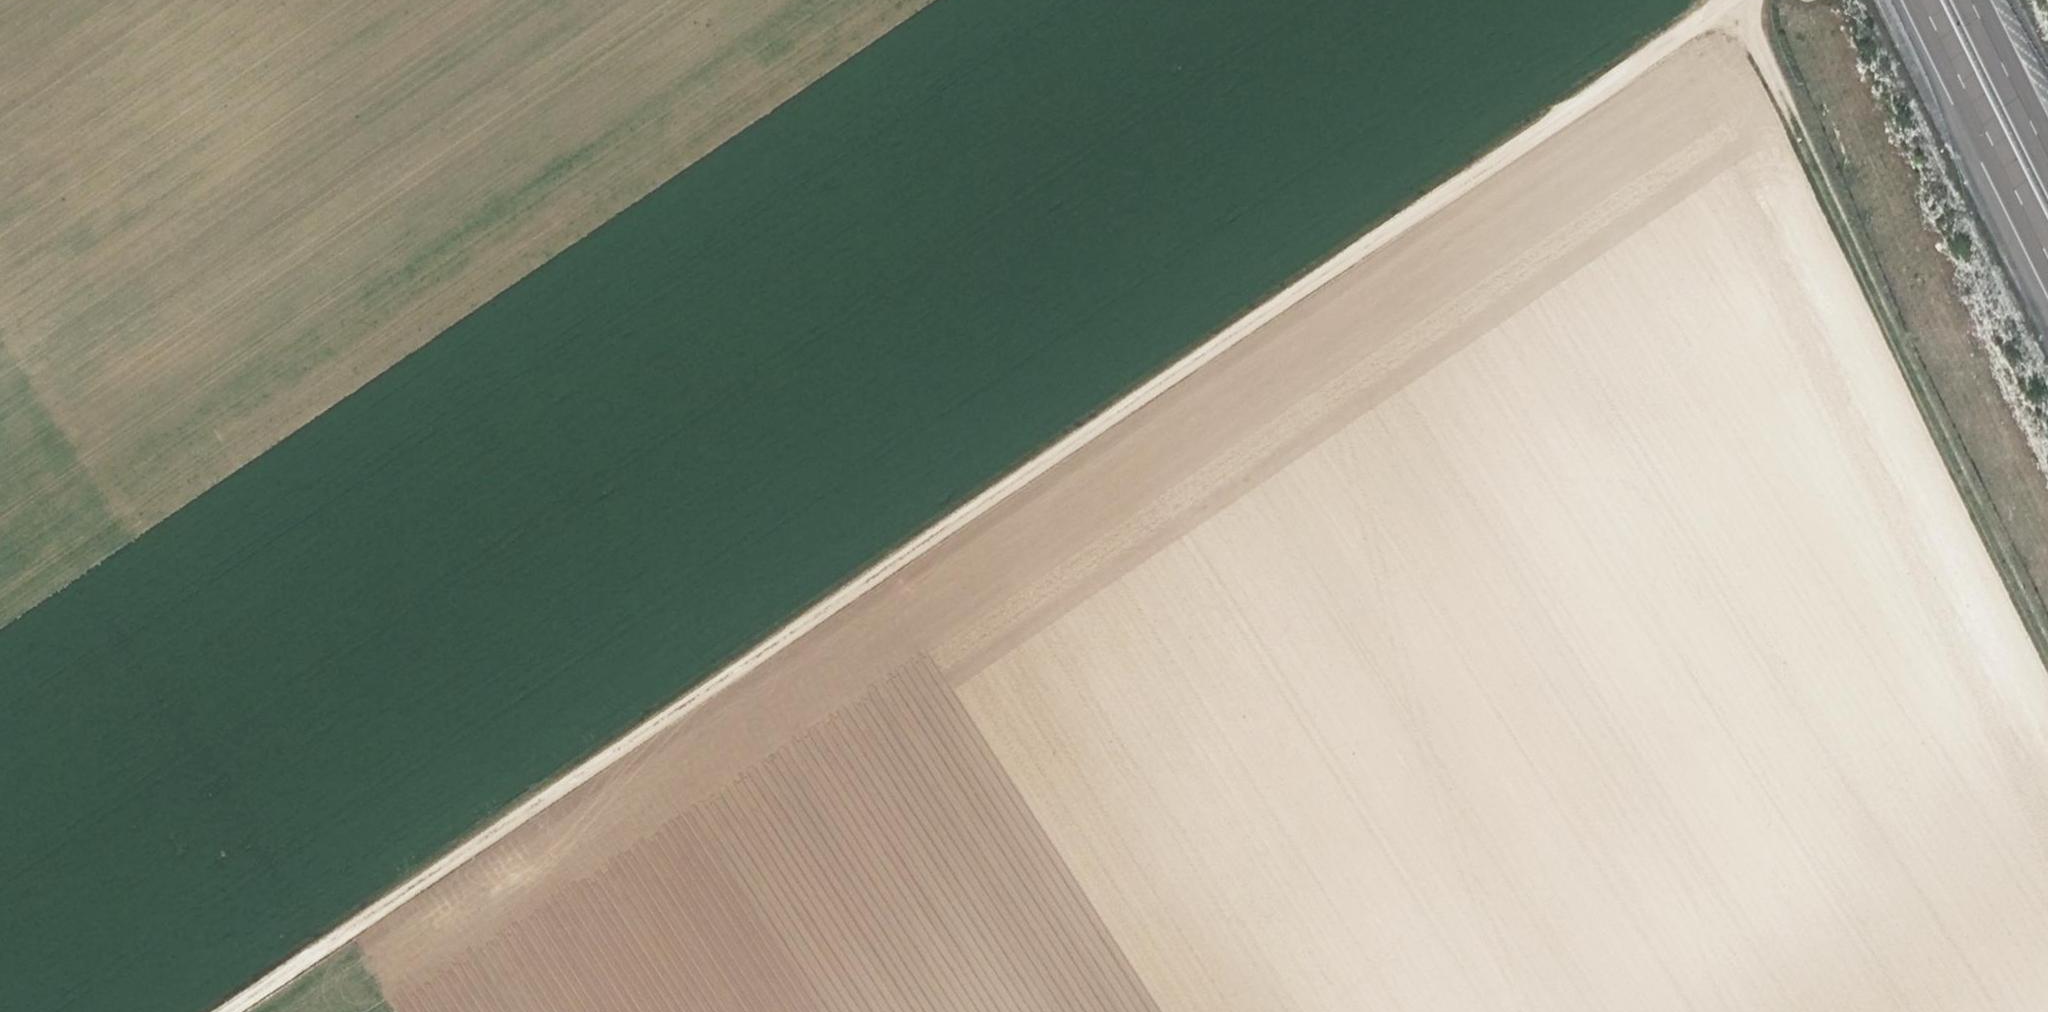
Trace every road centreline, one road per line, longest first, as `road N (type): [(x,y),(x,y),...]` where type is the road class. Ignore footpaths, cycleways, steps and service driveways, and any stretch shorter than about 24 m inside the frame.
road 1 (track): [(1729,0),(220,1011)]
road 2 (track): [(1738,0),(1873,304),(2047,658)]
road 3 (motorway): [(1933,0),(2047,239)]
road 4 (motorway): [(2047,116),(1992,0)]

